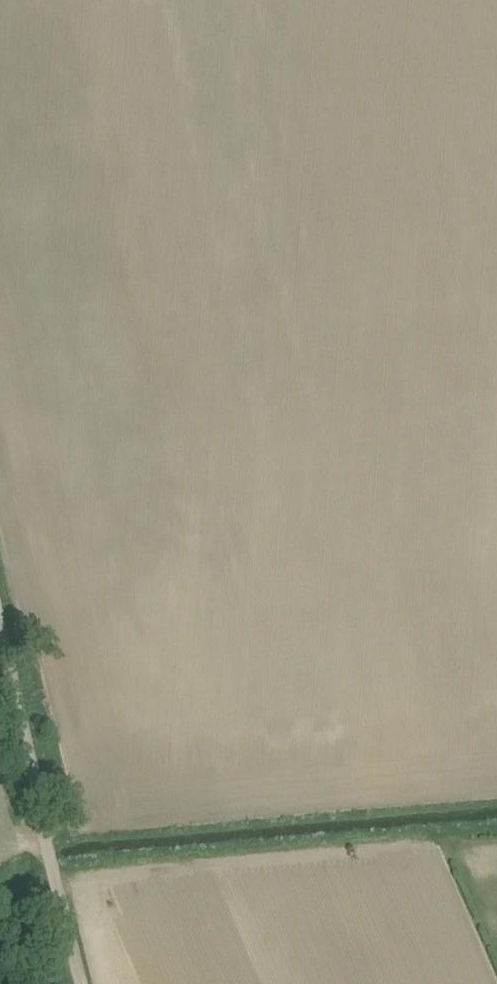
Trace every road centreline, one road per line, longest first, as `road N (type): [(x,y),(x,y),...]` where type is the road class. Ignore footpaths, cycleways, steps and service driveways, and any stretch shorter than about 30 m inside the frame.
road 1 (track): [(0,577),(90,983)]

